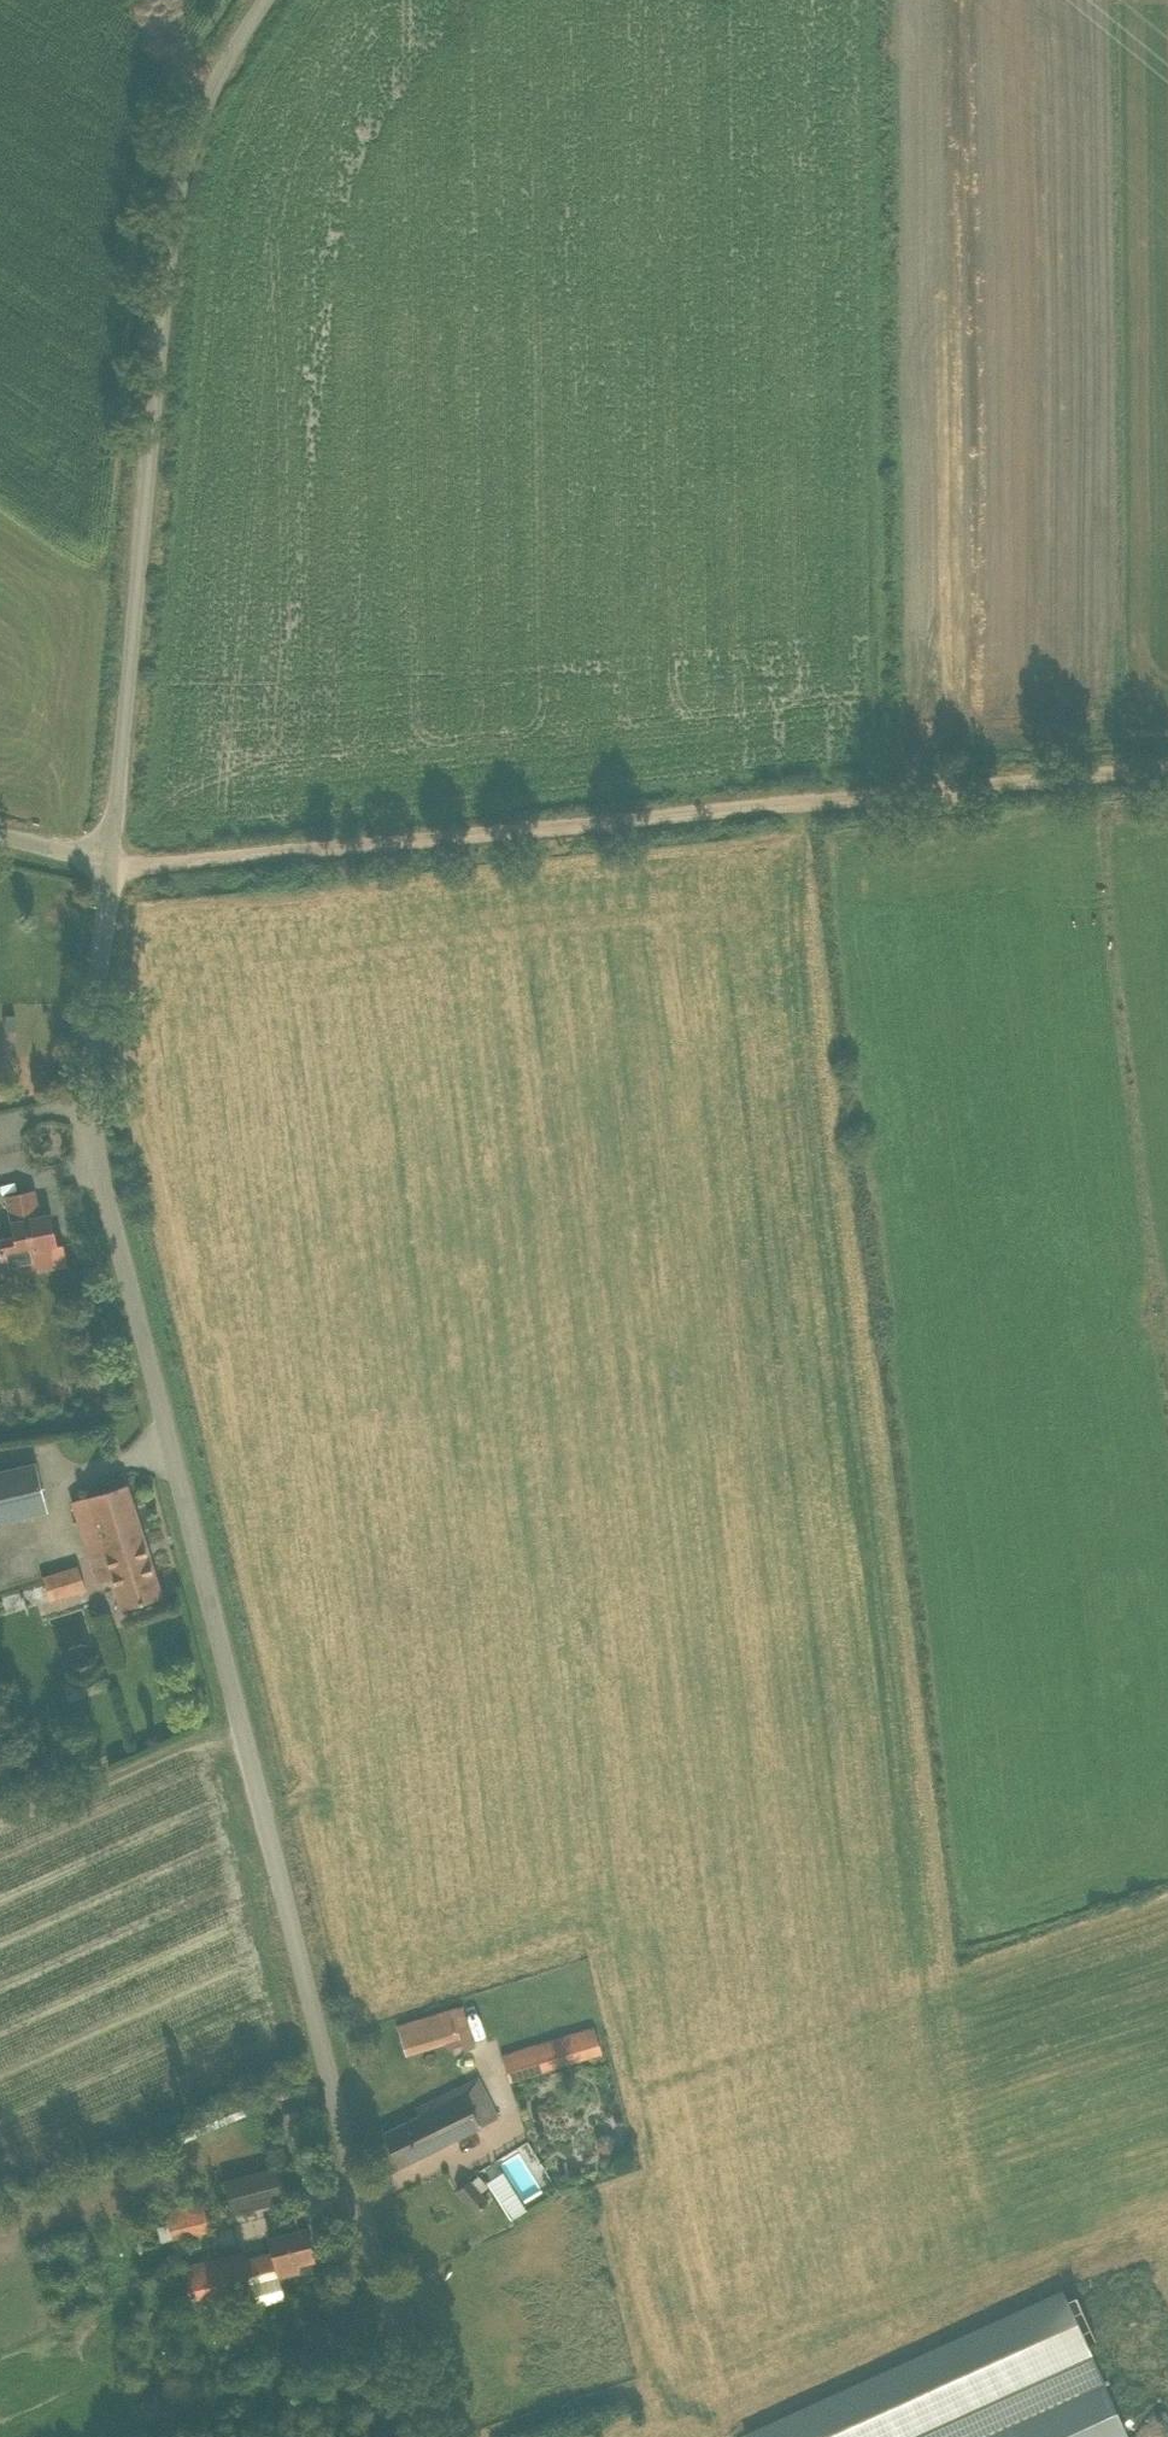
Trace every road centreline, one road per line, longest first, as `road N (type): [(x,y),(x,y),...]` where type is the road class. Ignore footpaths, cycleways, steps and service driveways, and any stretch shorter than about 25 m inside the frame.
road 1 (unclassified): [(438,2436),(108,1228),(87,1078),(102,852)]
road 2 (track): [(102,852),(153,868),(1167,763)]
road 3 (unclassified): [(102,852),(169,138),(182,90),(245,0)]

